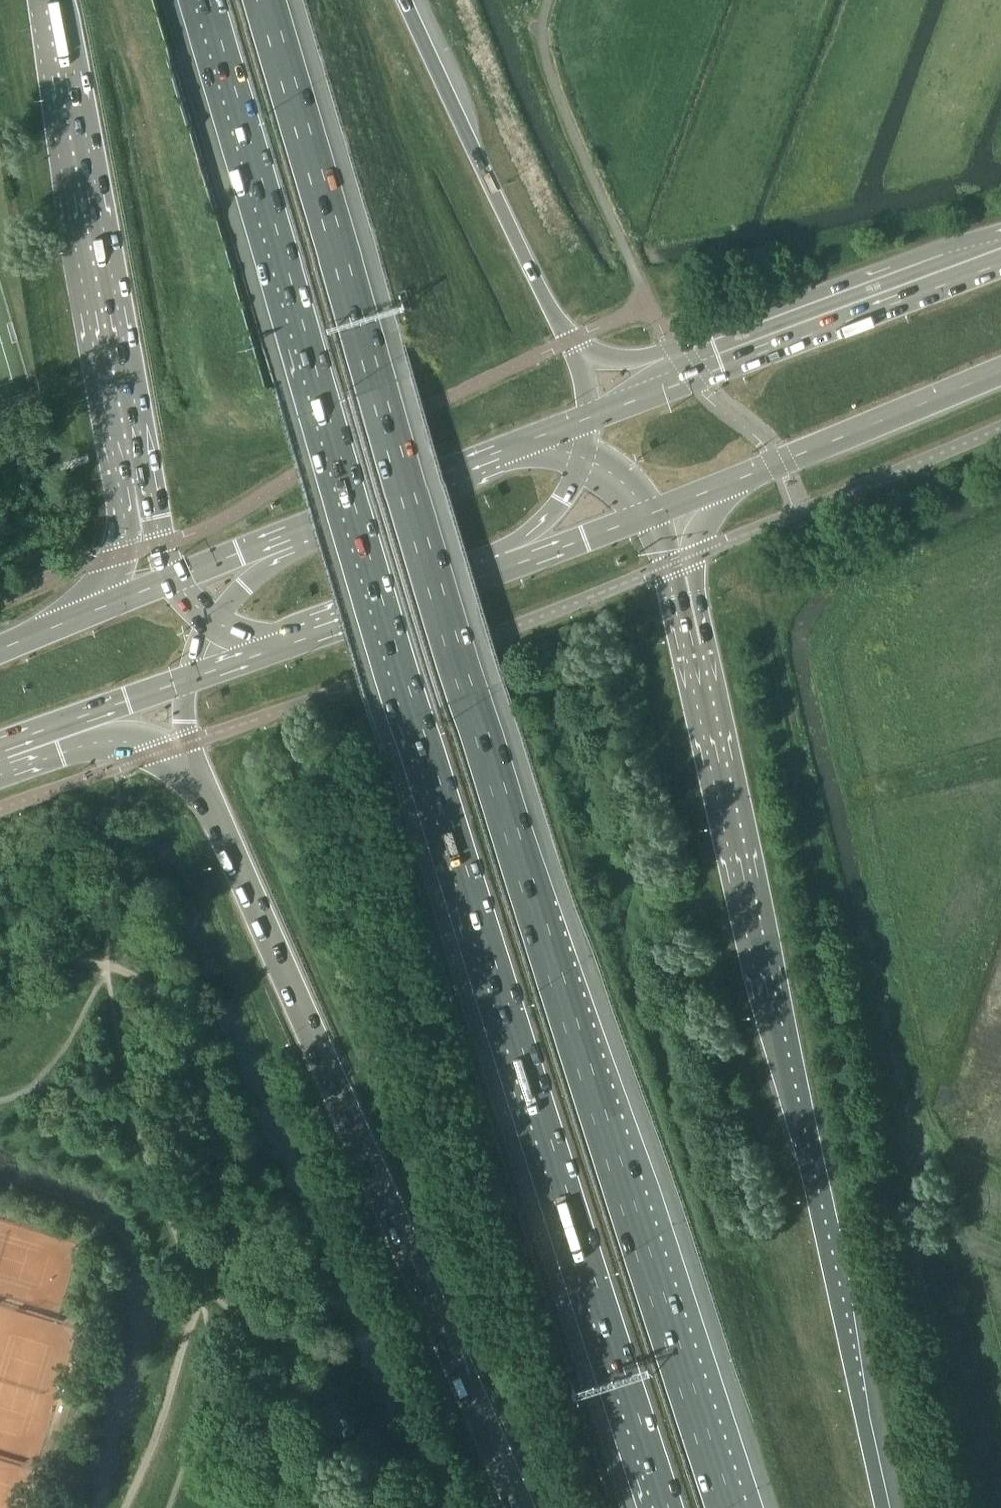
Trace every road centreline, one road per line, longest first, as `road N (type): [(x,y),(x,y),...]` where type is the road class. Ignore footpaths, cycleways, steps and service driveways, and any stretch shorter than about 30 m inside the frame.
road 1 (motorway): [(201,0),(421,745),(667,1507)]
road 2 (motorway): [(727,1507),(530,891),(262,0)]
road 3 (motorway): [(883,1507),(679,575),(657,508)]
road 4 (motorway): [(206,790),(519,1507)]
road 5 (motorway): [(48,0),(132,479)]
road 6 (motorway): [(566,342),(404,0)]
road 7 (secondary): [(657,508),(1000,371)]
road 8 (secondary): [(1000,262),(691,379)]
road 9 (primary): [(280,647),(517,565)]
road 10 (primary): [(516,446),(291,533)]
road 11 (motorway): [(6,744),(60,754),(116,740),(144,745),(206,790)]
road 12 (primary): [(6,744),(188,679)]
road 13 (primary): [(517,565),(657,508)]
road 14 (motorway): [(132,479),(124,555),(99,609)]
road 15 (motorway): [(691,379),(566,342)]
road 16 (primary): [(291,533),(172,579)]
road 17 (motorway): [(517,565),(581,458)]

